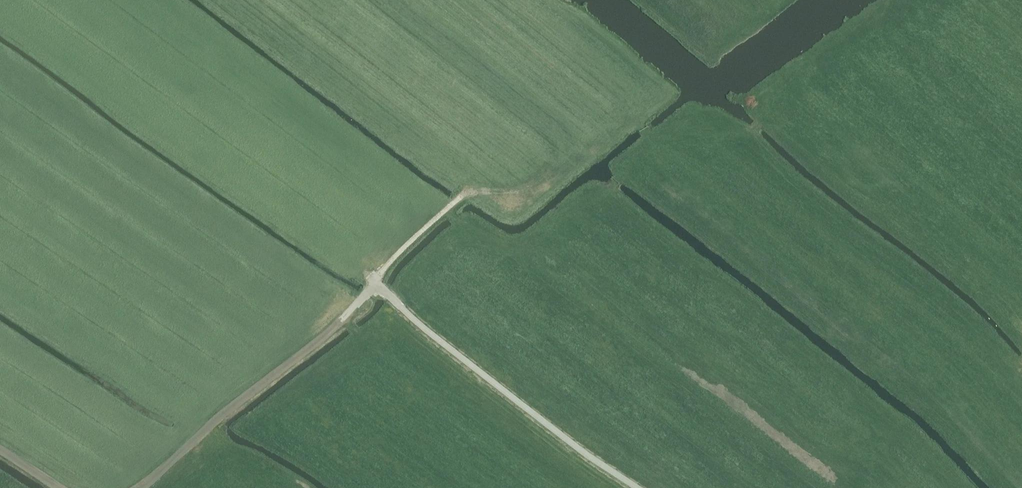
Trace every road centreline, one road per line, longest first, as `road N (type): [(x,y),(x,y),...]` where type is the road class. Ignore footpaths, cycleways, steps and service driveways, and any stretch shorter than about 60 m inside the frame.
road 1 (track): [(634,487),(446,347),(378,283),(382,270),(469,190),(406,130)]
road 2 (track): [(134,487),(378,283)]
road 3 (track): [(469,190),(511,212),(628,122),(666,143)]

